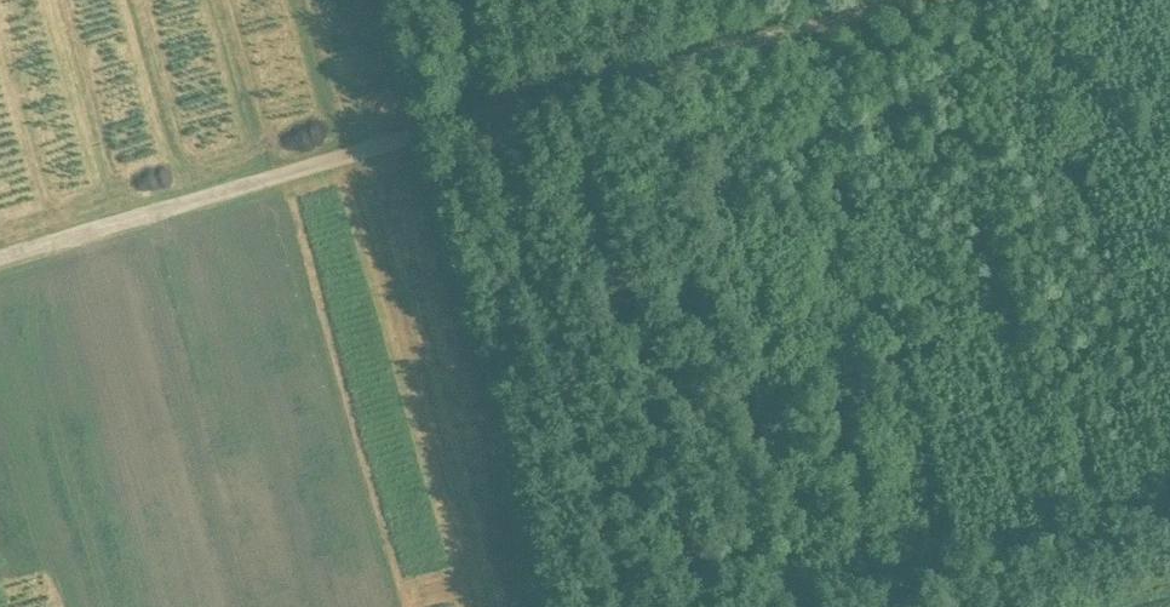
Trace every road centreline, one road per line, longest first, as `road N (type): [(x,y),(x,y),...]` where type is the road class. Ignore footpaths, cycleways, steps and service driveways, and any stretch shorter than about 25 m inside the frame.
road 1 (track): [(0,260),(900,0)]

